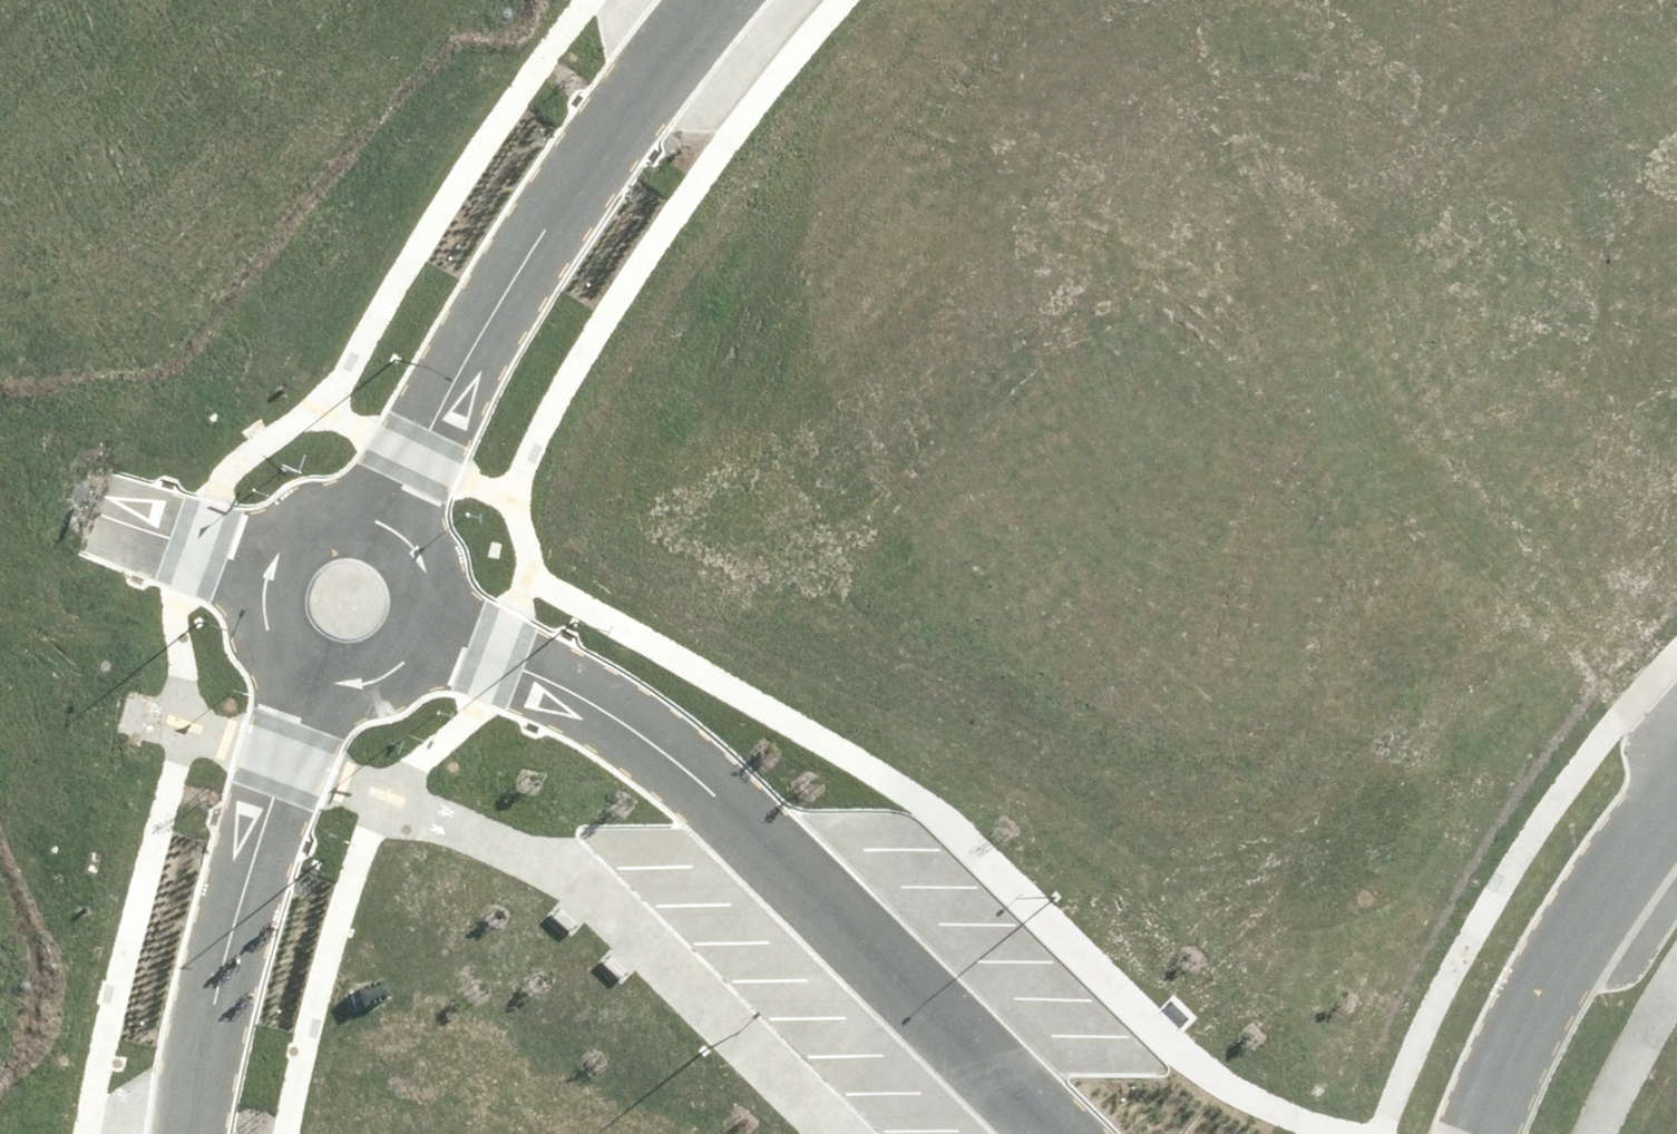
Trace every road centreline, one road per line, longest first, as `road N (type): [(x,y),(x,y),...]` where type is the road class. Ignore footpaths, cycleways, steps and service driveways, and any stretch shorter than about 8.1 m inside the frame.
road 1 (unknown): [(765,709),(936,401),(1291,0)]
road 2 (residential): [(428,633),(533,665),(685,779),(1046,1133)]
road 3 (unknown): [(1529,842),(986,343)]
road 4 (residential): [(391,525),(433,426),(521,265),(581,170),(718,0)]
road 5 (unknown): [(1372,0),(1622,445),(1676,497)]
road 6 (residential): [(181,1133),(270,761),(309,685)]
road 7 (residential): [(1676,784),(1551,998),(1486,1133)]
road 8 (residential): [(257,578),(65,510)]
road 9 (residential): [(257,578),(269,552),(314,517),(343,512),(391,525)]
road 10 (residential): [(428,633),(414,658),(366,689),(309,685)]
road 11 (residential): [(309,685),(269,652),(257,629),(257,578)]
road 12 (residential): [(391,525),(430,576),(428,633)]

